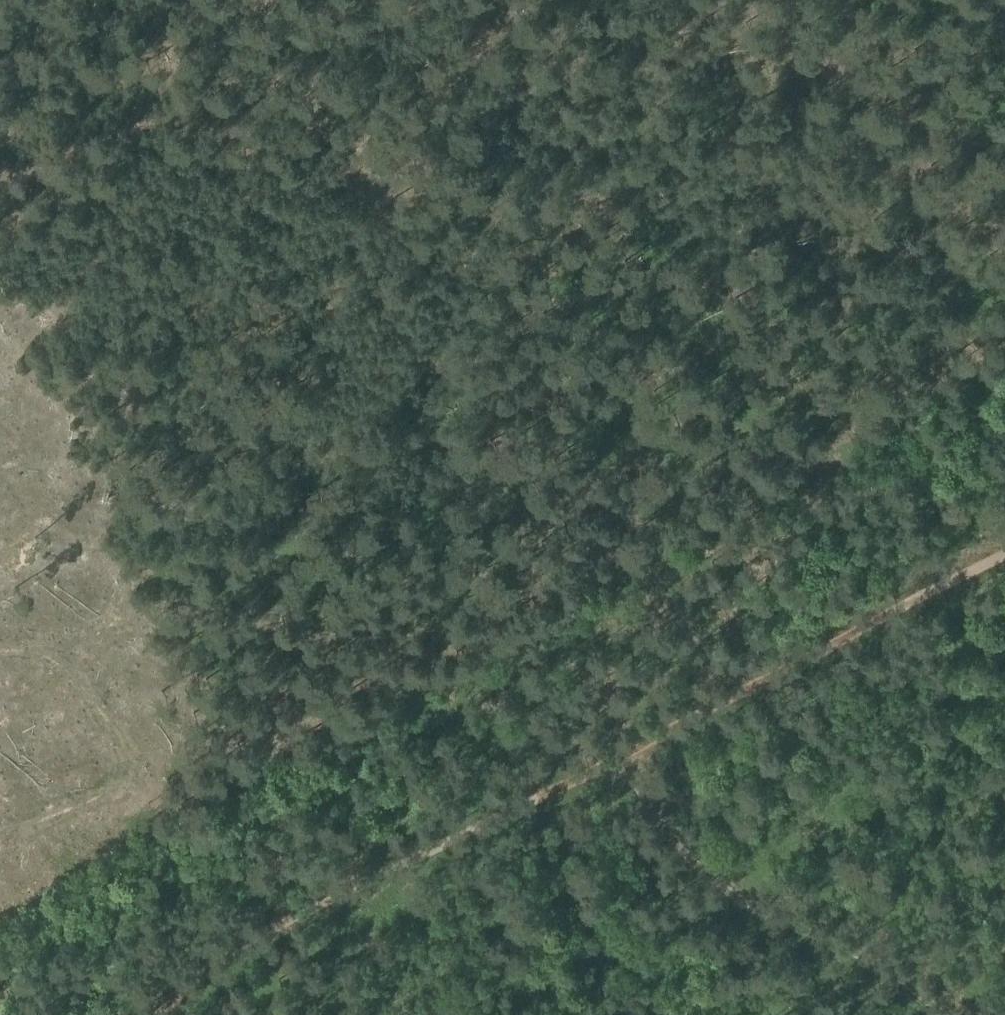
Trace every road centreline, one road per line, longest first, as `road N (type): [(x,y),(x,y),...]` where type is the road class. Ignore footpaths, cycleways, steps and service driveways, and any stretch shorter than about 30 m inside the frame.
road 1 (track): [(157,1014),(263,933),(567,788),(1004,558)]
road 2 (track): [(619,760),(694,868),(773,926),(843,946),(938,1014)]

